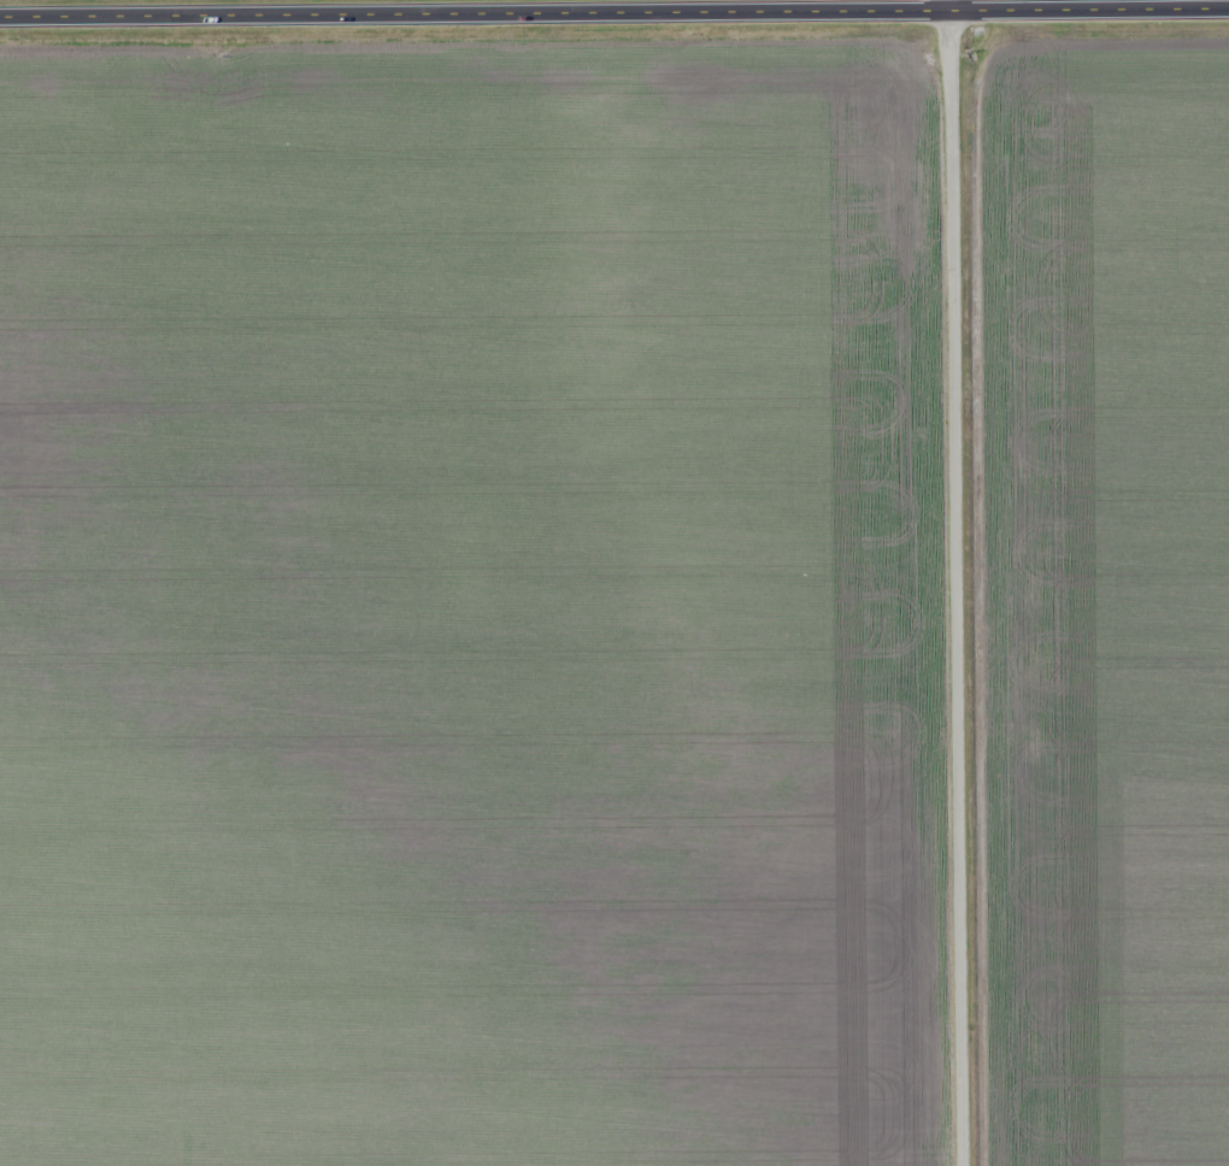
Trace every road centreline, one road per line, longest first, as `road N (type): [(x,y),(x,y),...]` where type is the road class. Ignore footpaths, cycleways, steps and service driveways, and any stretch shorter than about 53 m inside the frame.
road 1 (secondary): [(0,13),(1228,6)]
road 2 (residential): [(947,1165),(948,0)]

